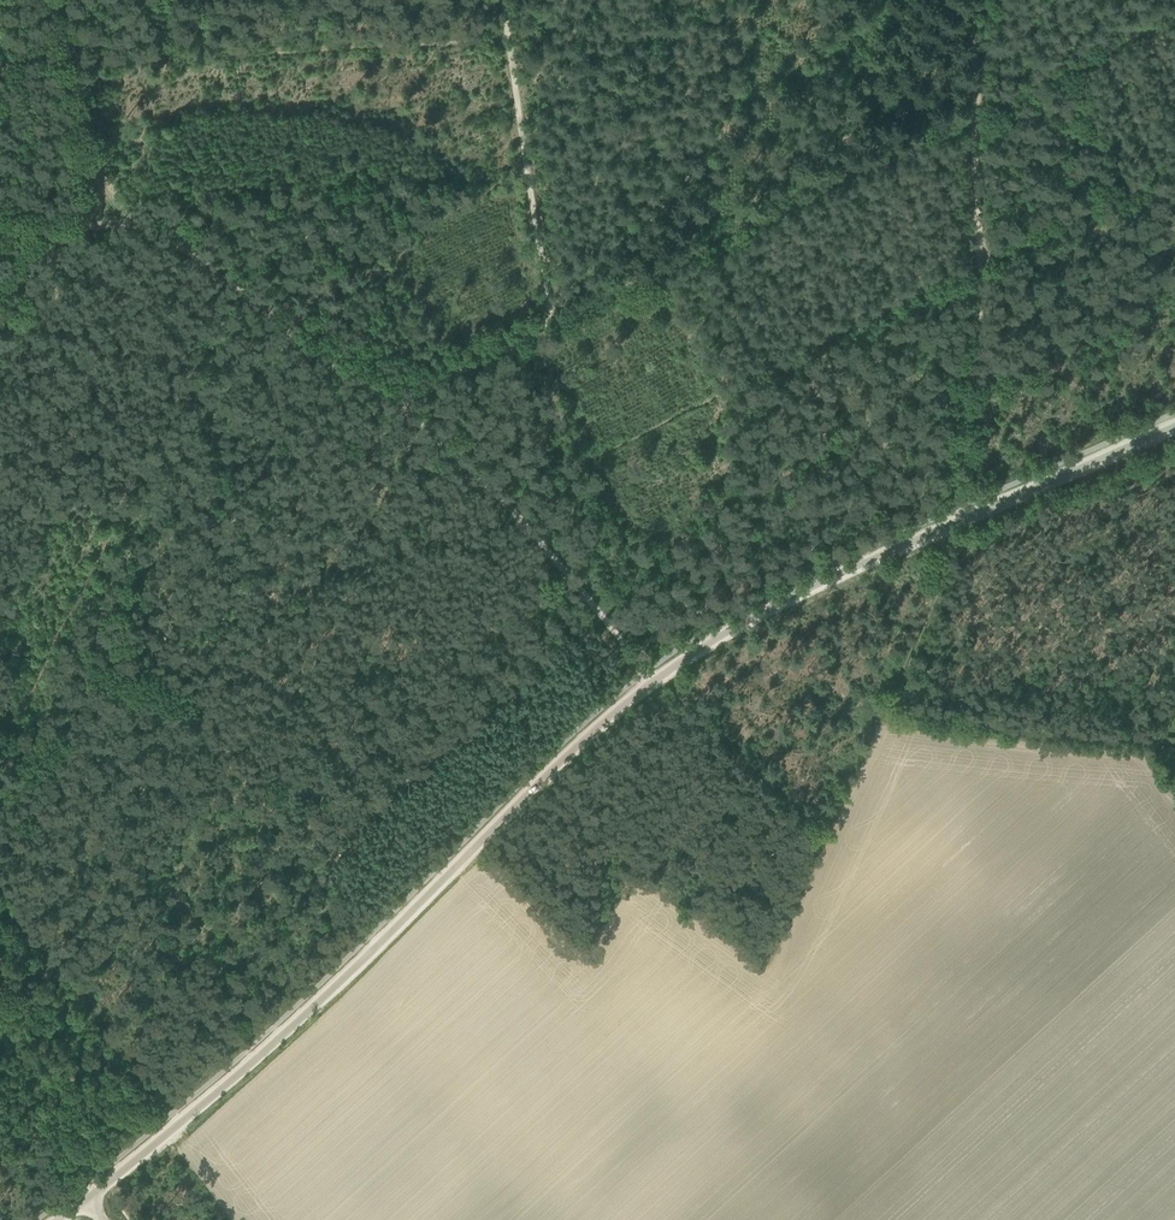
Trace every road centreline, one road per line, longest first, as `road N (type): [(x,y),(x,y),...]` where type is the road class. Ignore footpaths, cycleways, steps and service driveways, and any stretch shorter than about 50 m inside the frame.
road 1 (unclassified): [(85,1199),(274,1042),(658,679),(849,568),(1174,425)]
road 2 (track): [(230,285),(10,738),(14,765),(0,801)]
road 3 (track): [(949,511),(978,287),(978,109)]
road 4 (track): [(845,179),(548,325)]
road 5 (track): [(408,406),(603,620)]
road 6 (track): [(370,935),(308,869),(204,730)]
road 7 (track): [(645,672),(833,829)]
road 8 (track): [(882,720),(947,560),(949,511)]
road 9 (track): [(1174,168),(979,265)]
road 10 (track): [(1174,15),(978,109)]
road 11 (track): [(845,179),(835,0)]
road 12 (track): [(76,62),(104,194),(127,223)]
road 13 (track): [(274,315),(330,362),(408,406)]
road 14 (track): [(408,406),(548,325)]
road 15 (track): [(548,325),(524,169)]
road 16 (track): [(978,109),(845,179)]
road 17 (track): [(0,1095),(85,1199)]
road 18 (track): [(524,169),(507,39)]
road 19 (track): [(0,225),(127,223)]
road 20 (track): [(127,223),(150,229),(230,285)]

